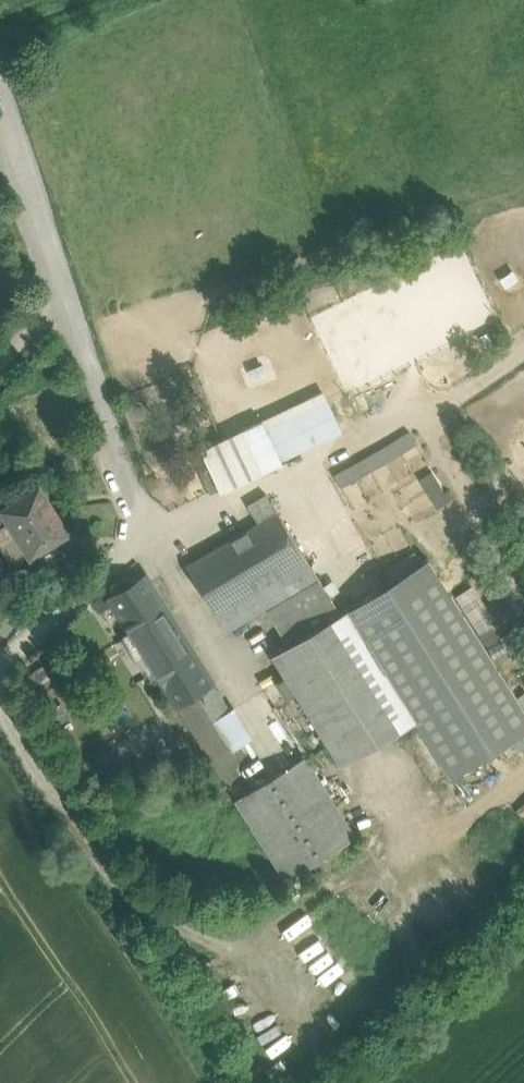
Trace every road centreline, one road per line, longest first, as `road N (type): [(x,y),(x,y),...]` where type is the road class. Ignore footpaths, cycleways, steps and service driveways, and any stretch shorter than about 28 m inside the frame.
road 1 (track): [(523,782),(263,924),(196,928),(132,900),(0,692)]
road 2 (unclassified): [(0,658),(66,612),(149,532),(68,296)]
road 3 (track): [(149,532),(403,421),(523,343)]
road 4 (unclassified): [(0,77),(68,296)]

